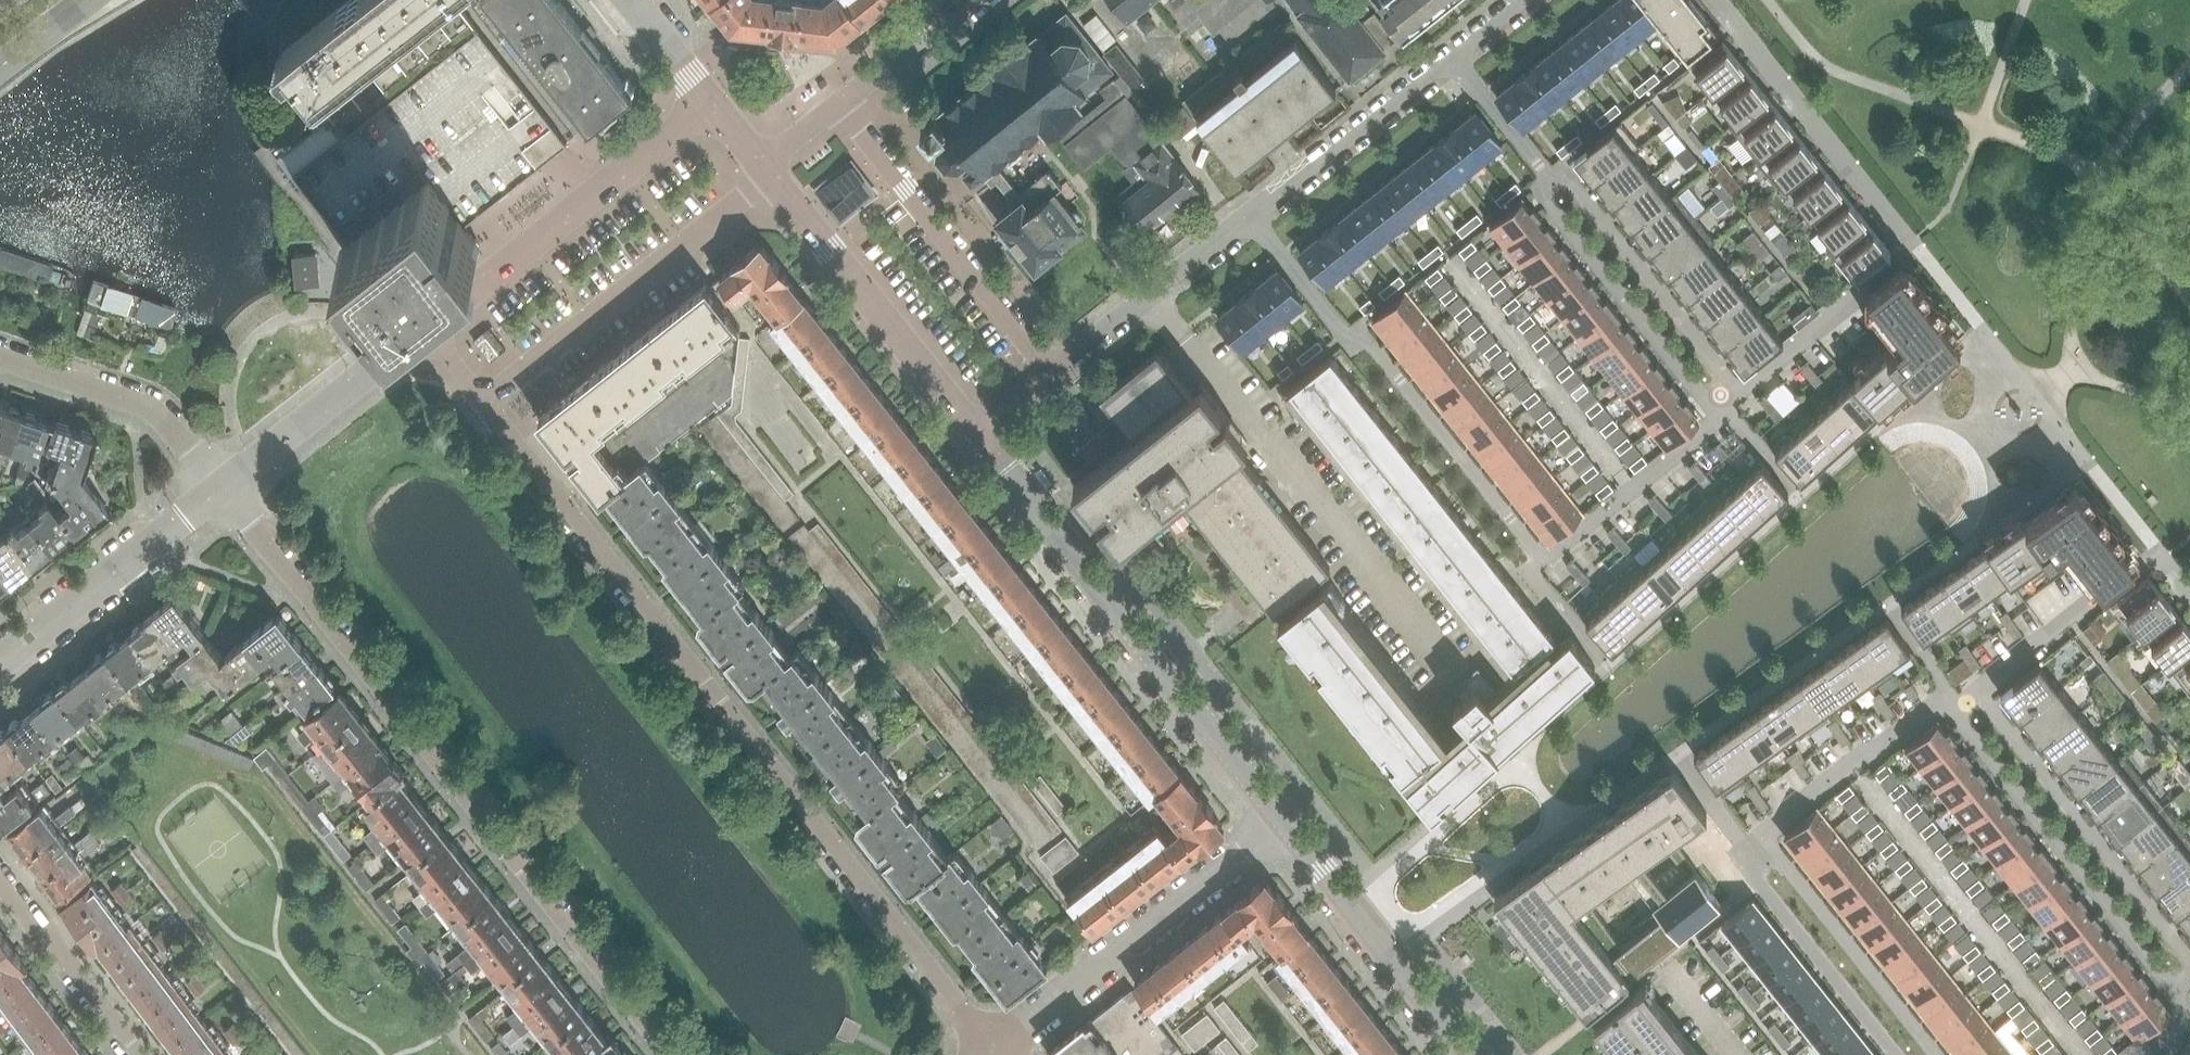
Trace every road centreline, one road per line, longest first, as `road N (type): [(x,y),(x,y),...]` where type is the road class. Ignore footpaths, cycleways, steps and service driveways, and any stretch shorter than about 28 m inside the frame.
road 1 (residential): [(994,1048),(424,325)]
road 2 (residential): [(220,485),(670,1054)]
road 3 (residential): [(1721,420),(1546,563),(1360,330),(1343,330),(1246,214)]
road 4 (residential): [(1345,903),(1509,757),(1570,826),(1384,953)]
road 5 (tertiary): [(1281,822),(972,431)]
road 6 (residential): [(1941,701),(2189,1012)]
road 7 (residential): [(994,1048),(1281,822)]
road 8 (tertiary): [(424,325),(709,102)]
road 9 (residential): [(1048,373),(836,104)]
road 10 (tertiary): [(972,431),(760,166)]
road 11 (residential): [(2189,960),(1979,695)]
road 12 (residential): [(1542,171),(1540,195),(1721,420)]
road 13 (residential): [(1716,0),(1911,244)]
road 14 (residential): [(1542,171),(1567,178),(1736,395)]
road 15 (residential): [(1894,1054),(1739,856),(1763,840)]
road 16 (tertiary): [(220,485),(0,658)]
road 17 (residential): [(1979,695),(2156,557),(2189,599)]
road 18 (residential): [(1763,840),(1933,1054)]
road 19 (residential): [(0,354),(153,408),(220,485)]
road 20 (tertiary): [(220,485),(424,325)]
road 21 (residential): [(1246,214),(1449,53)]
road 22 (residential): [(1048,373),(1246,214)]
road 23 (residential): [(1736,395),(1911,244)]
road 24 (residential): [(1941,701),(1763,840)]
road 25 (residential): [(140,1054),(53,940),(26,921),(0,886)]
road 26 (residential): [(836,104),(970,0)]
road 27 (residential): [(1449,53),(1542,171)]
road 28 (tertiary): [(1465,1054),(1384,953)]
road 29 (unclassified): [(709,102),(630,0)]

